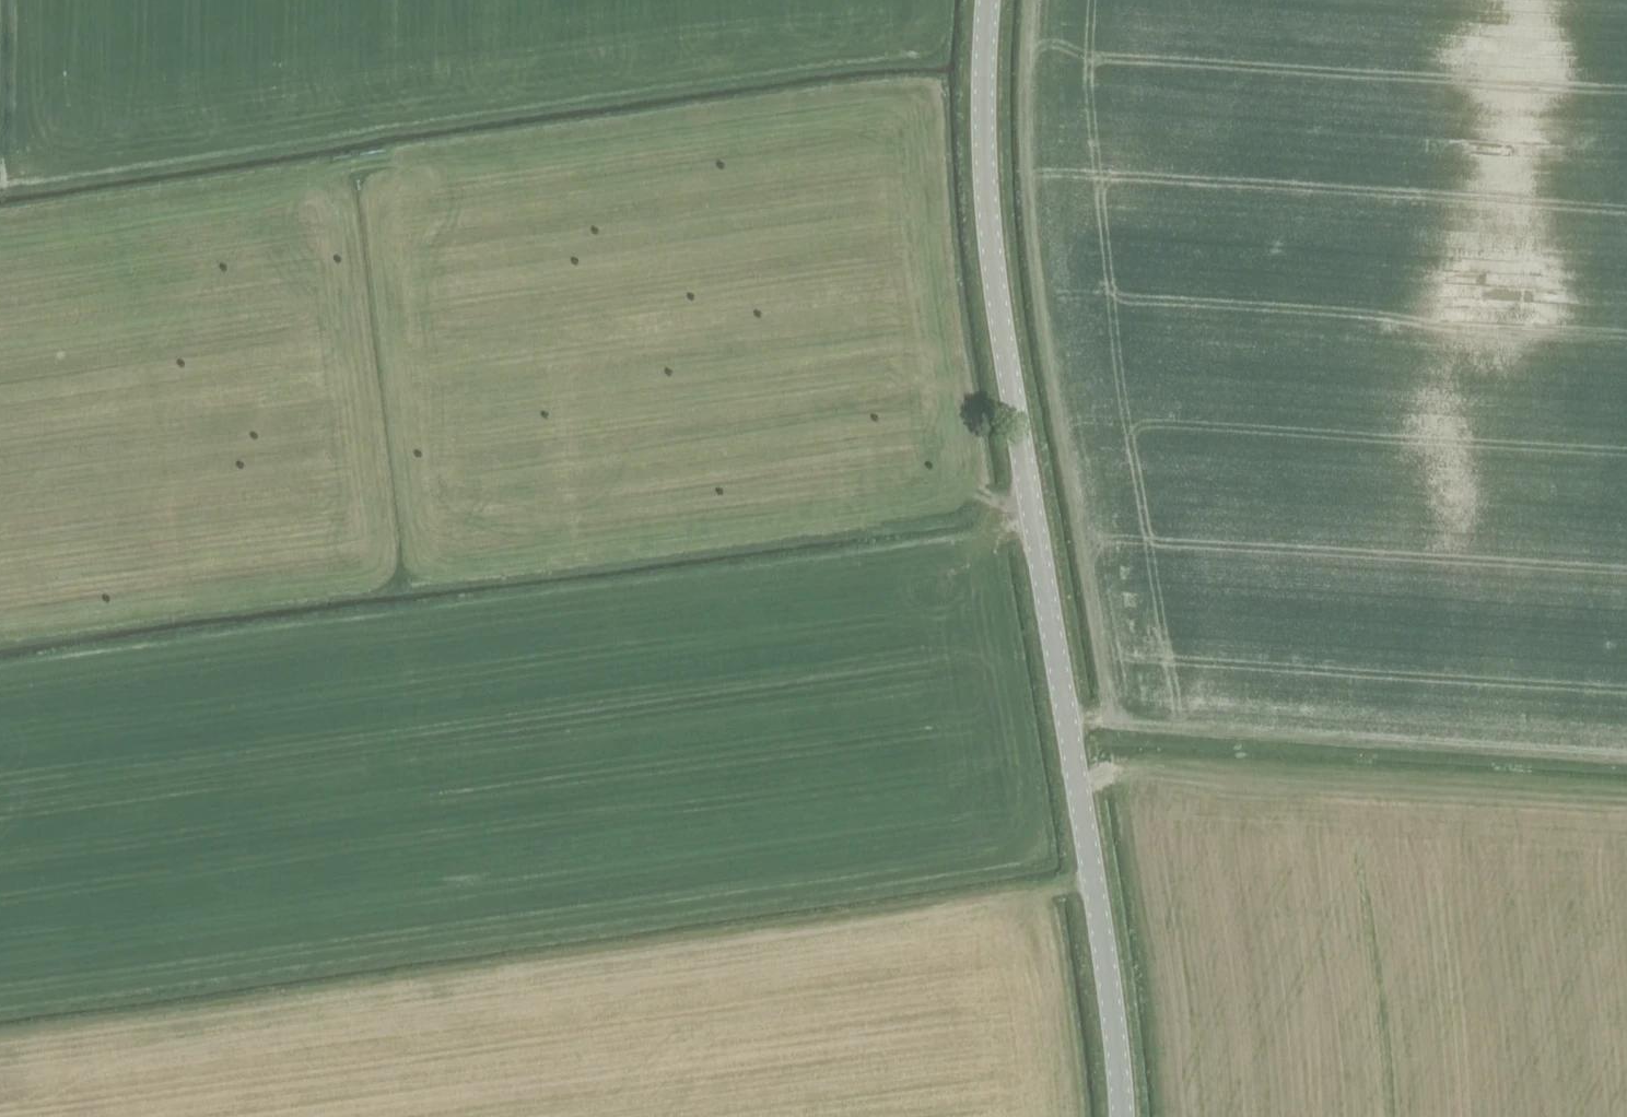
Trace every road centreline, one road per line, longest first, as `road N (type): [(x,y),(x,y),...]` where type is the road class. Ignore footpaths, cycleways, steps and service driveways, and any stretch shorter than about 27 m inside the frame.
road 1 (secondary): [(1121,1116),(1112,979),(991,247),(984,125),(991,0)]

